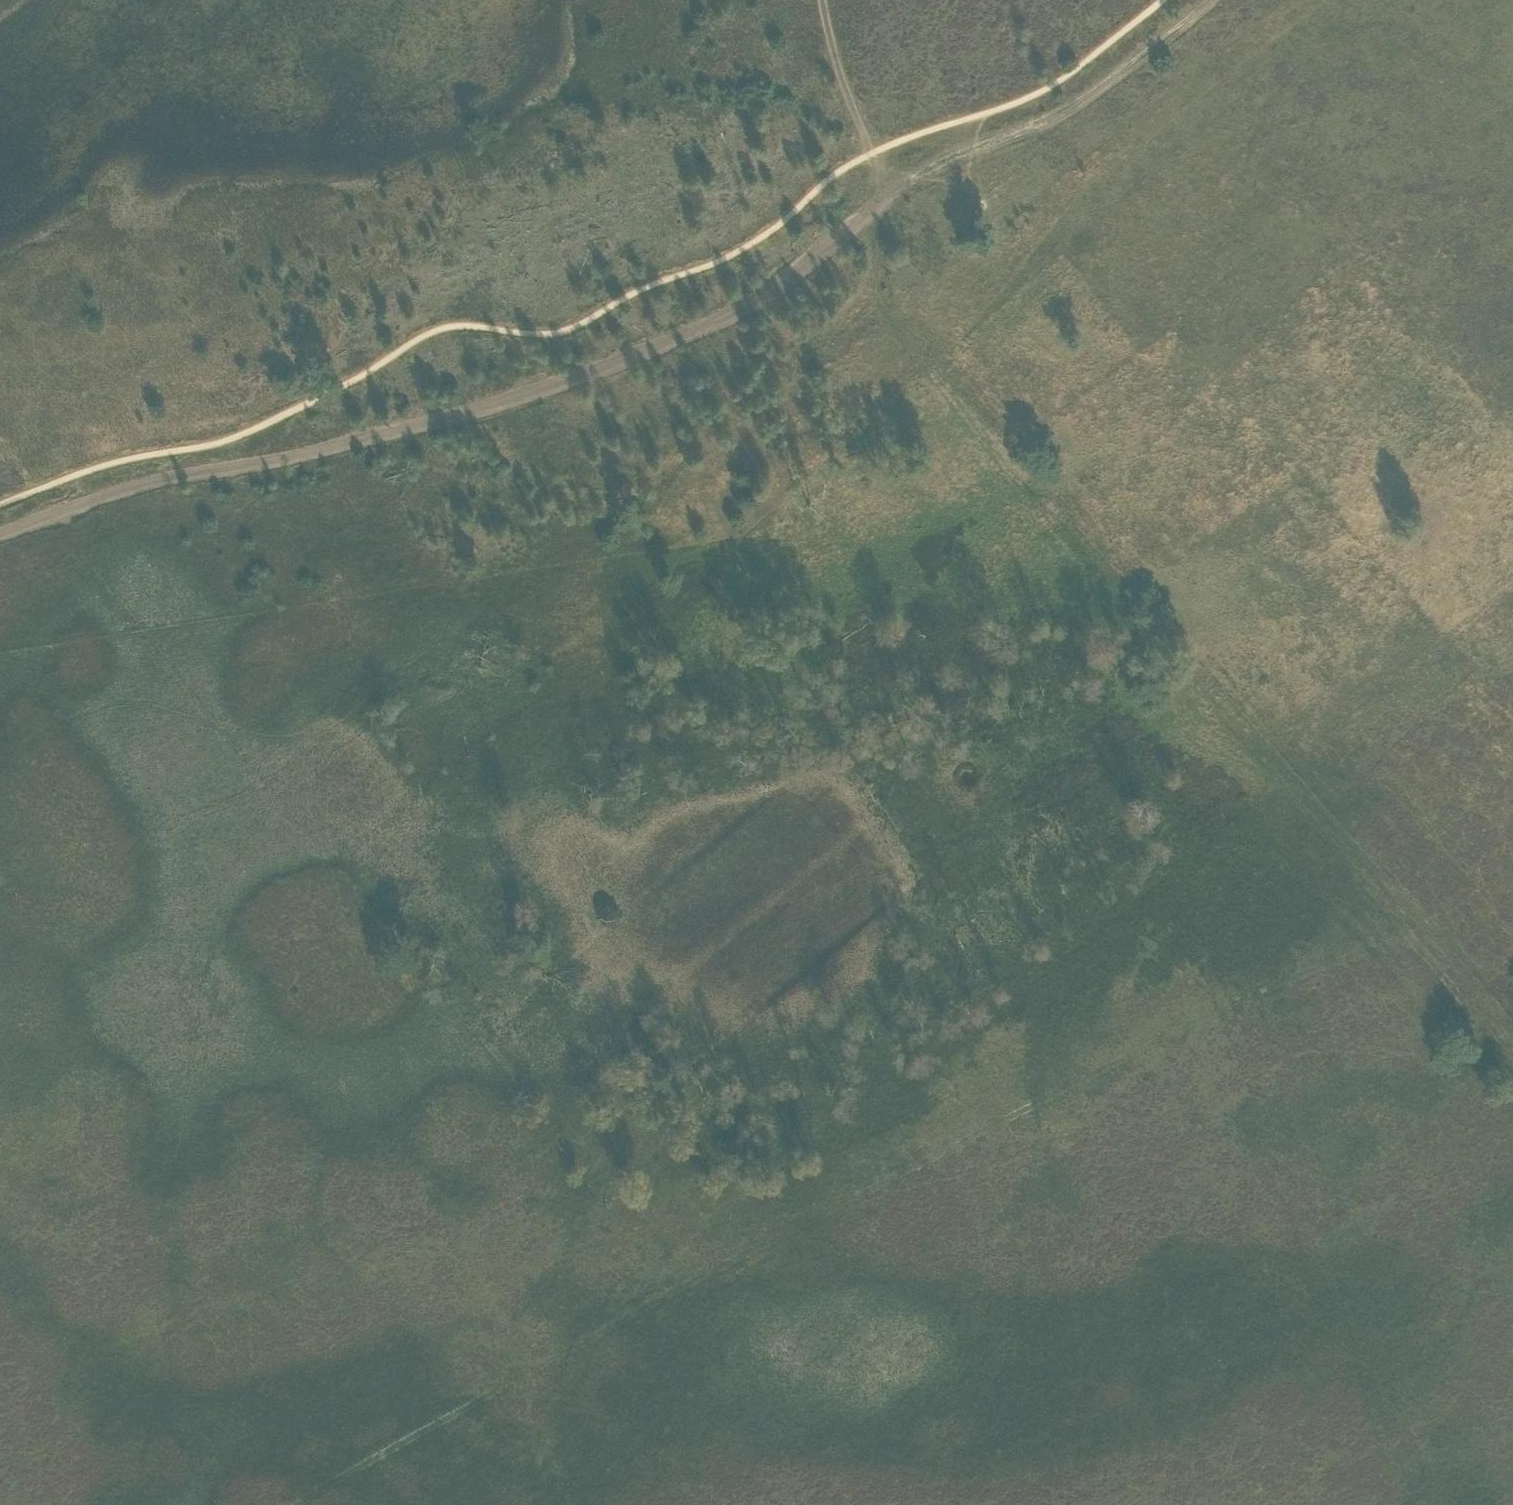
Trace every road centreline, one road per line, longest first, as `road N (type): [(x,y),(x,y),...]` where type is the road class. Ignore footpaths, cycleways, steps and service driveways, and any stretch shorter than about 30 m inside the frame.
road 1 (track): [(873,206),(707,327),(498,406),(335,451),(137,486),(0,535)]
road 2 (track): [(873,206),(948,162),(1055,119),(1211,0)]
road 3 (track): [(873,152),(842,82),(822,0)]

